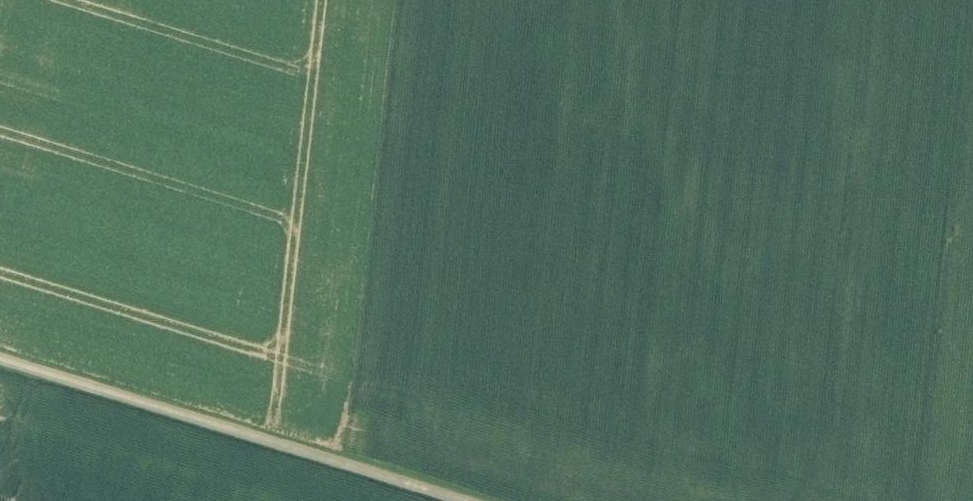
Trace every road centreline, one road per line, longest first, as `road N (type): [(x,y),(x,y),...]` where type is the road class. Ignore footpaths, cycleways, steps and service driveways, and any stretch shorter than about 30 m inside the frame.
road 1 (unclassified): [(461,500),(0,360)]

